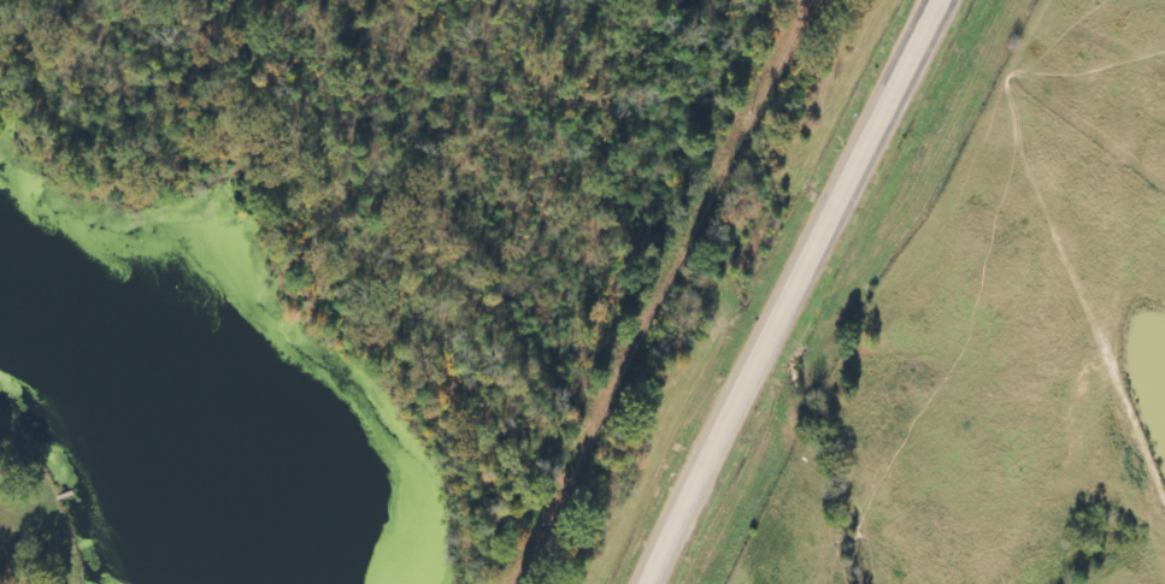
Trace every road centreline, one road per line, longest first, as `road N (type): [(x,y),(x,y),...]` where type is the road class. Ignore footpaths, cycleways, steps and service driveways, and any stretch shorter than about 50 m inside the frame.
road 1 (primary): [(649,583),(937,0)]

